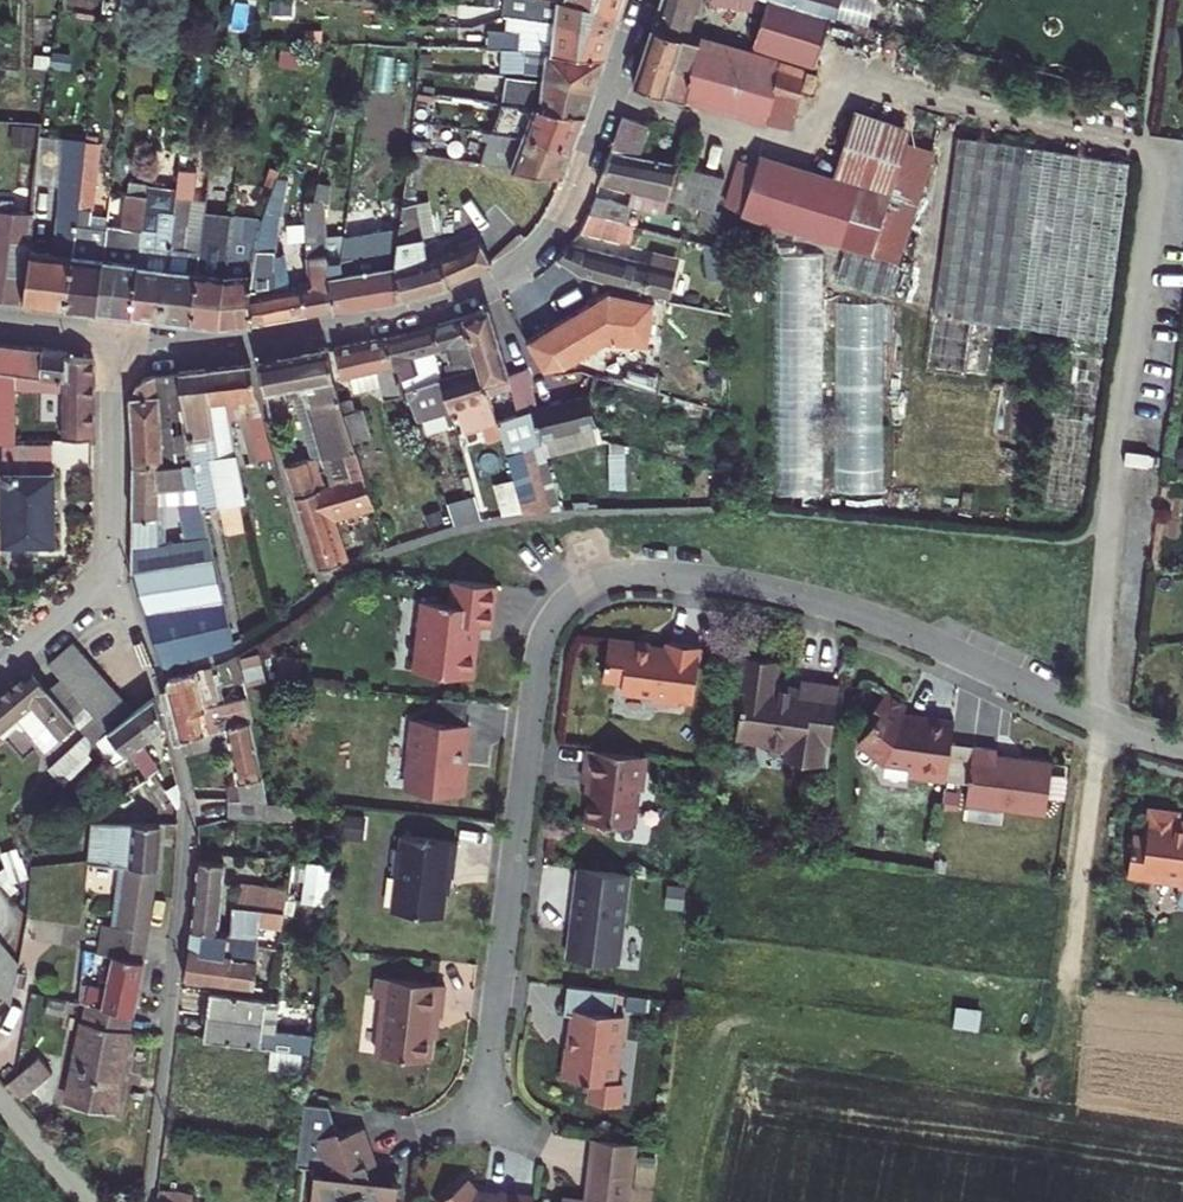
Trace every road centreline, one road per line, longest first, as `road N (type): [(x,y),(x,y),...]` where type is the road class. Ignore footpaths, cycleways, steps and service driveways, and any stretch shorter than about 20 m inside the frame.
road 1 (residential): [(480,1135),(541,642),(556,609),(588,583),(645,574),(816,600),(909,633),(1099,720),(1182,747)]
road 2 (residential): [(647,0),(566,209),(542,246),(505,276),(424,309),(295,335),(122,341)]
road 3 (residential): [(122,341),(113,536),(100,575)]
road 4 (residential): [(100,575),(0,670)]
road 5 (residential): [(0,1100),(90,1201)]
road 6 (residential): [(0,325),(122,341)]

